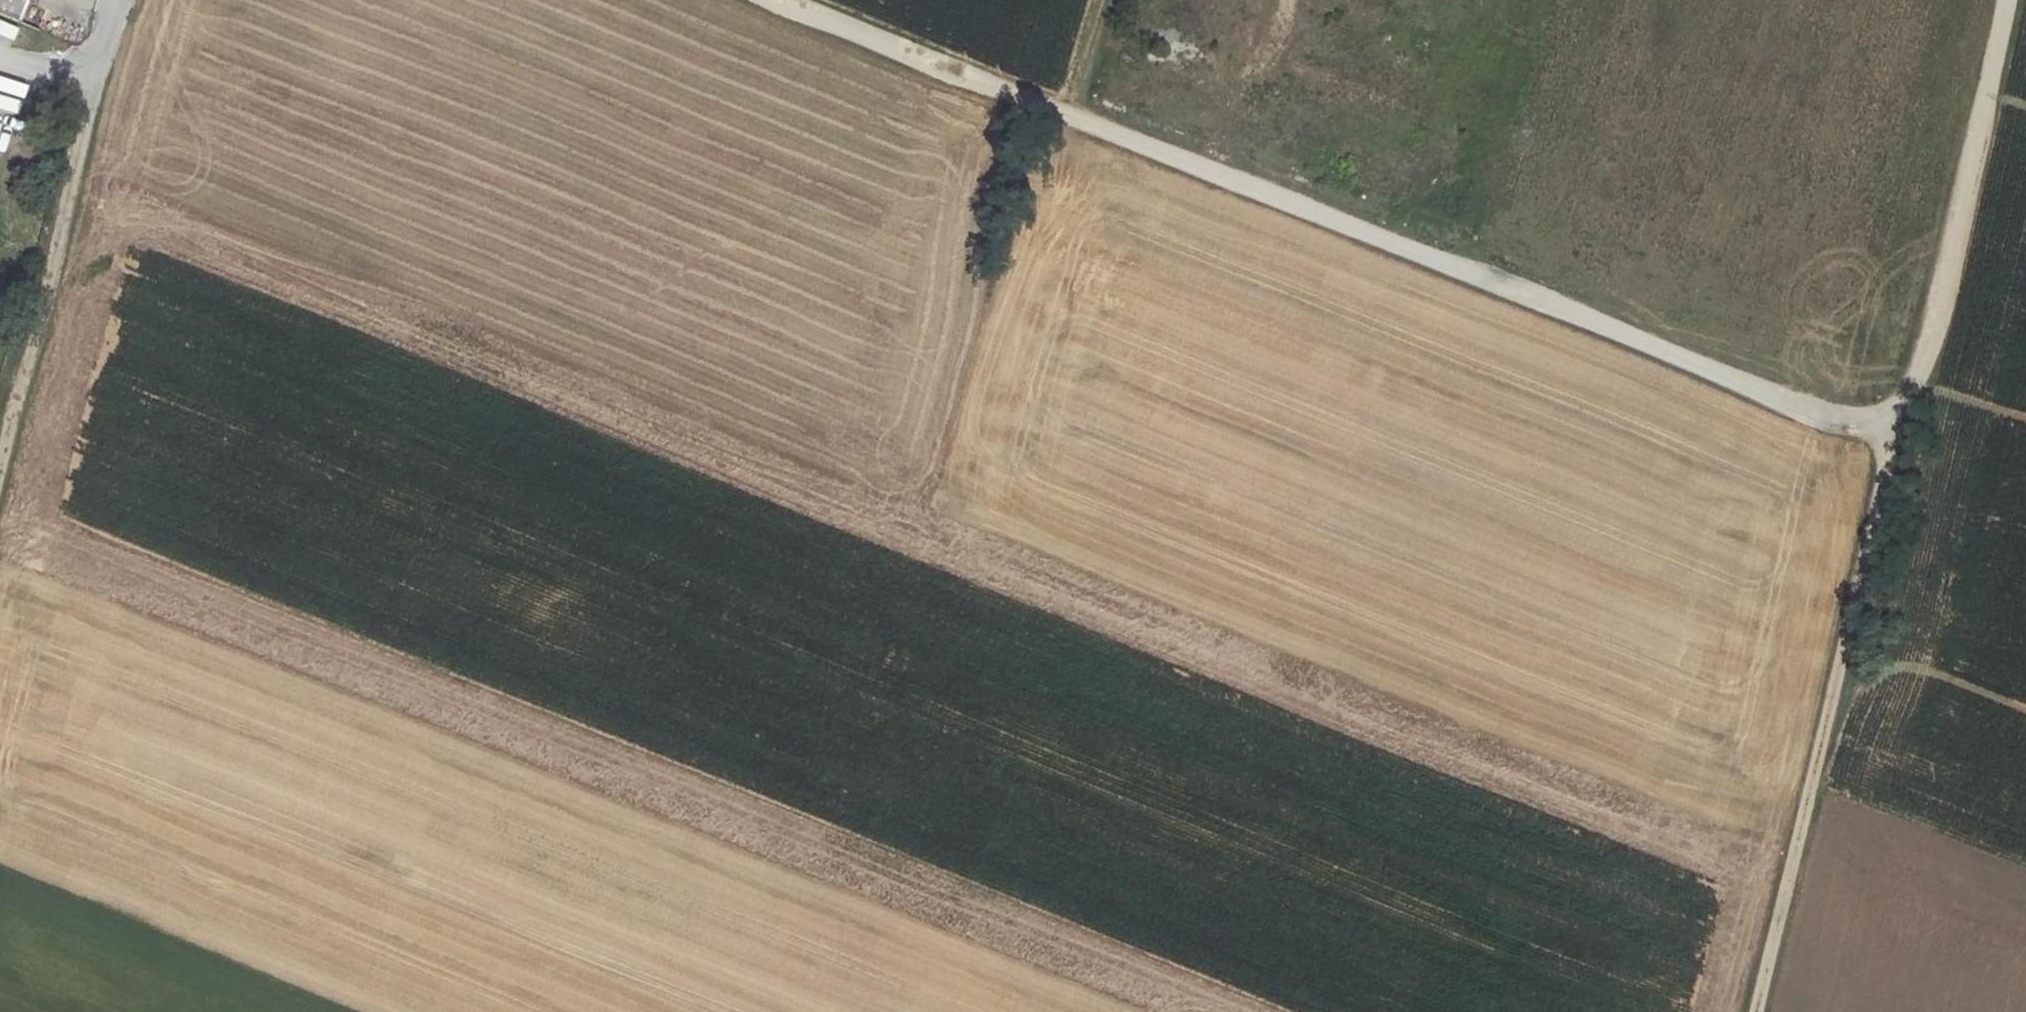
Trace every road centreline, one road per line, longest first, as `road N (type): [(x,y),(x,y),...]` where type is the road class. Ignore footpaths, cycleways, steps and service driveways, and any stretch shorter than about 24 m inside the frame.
road 1 (track): [(777,0),(1887,440)]
road 2 (track): [(2008,0),(1935,290),(1887,440),(1747,1011)]
road 3 (track): [(66,167),(0,430)]
road 4 (unclassified): [(111,0),(66,167)]

